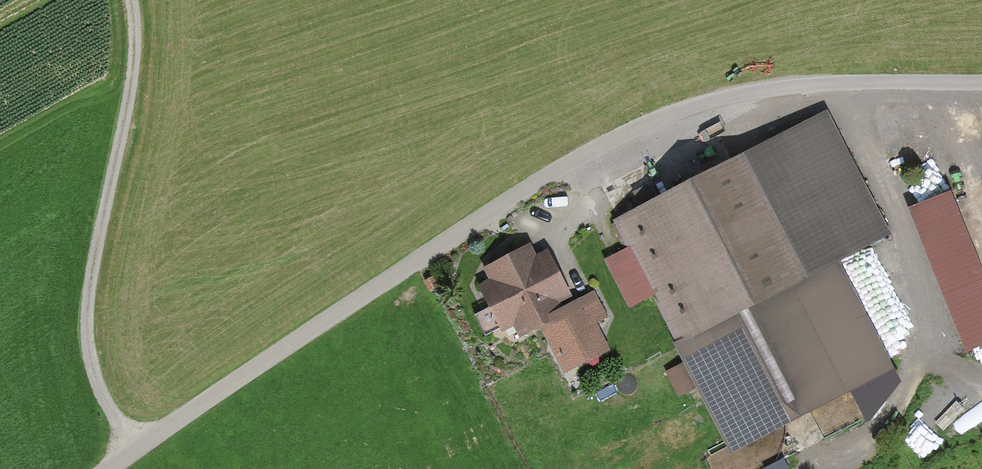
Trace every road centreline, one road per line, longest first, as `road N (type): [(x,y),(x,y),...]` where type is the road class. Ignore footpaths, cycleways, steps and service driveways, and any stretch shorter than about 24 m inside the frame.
road 1 (unclassified): [(111,468),(546,175),(629,131),(731,95),(810,85),(981,84)]
road 2 (track): [(136,451),(93,367),(88,329),(140,42),(133,0)]

